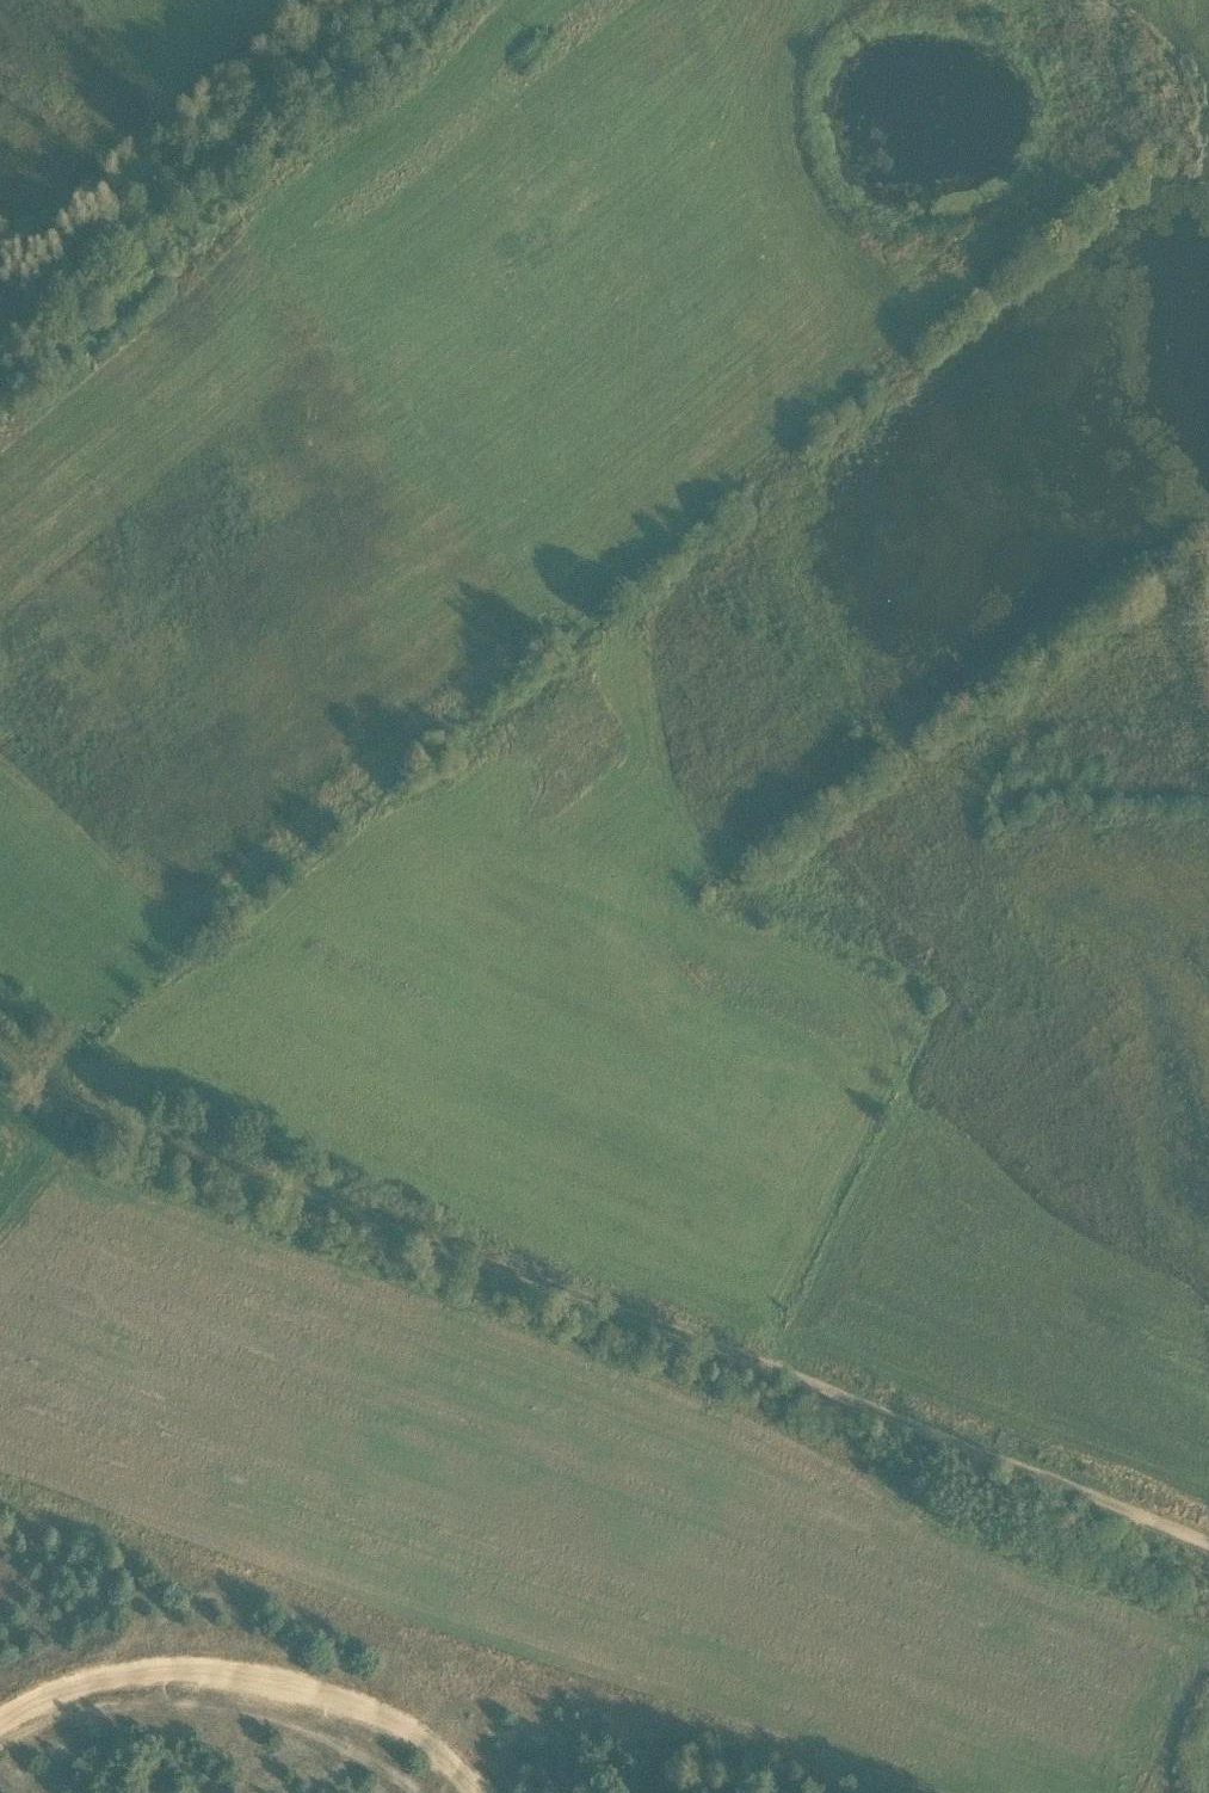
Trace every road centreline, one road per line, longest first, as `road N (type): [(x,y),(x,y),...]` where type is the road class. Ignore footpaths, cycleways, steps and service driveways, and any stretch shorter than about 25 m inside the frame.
road 1 (track): [(1208,1546),(271,1188),(65,1095),(0,1048)]

